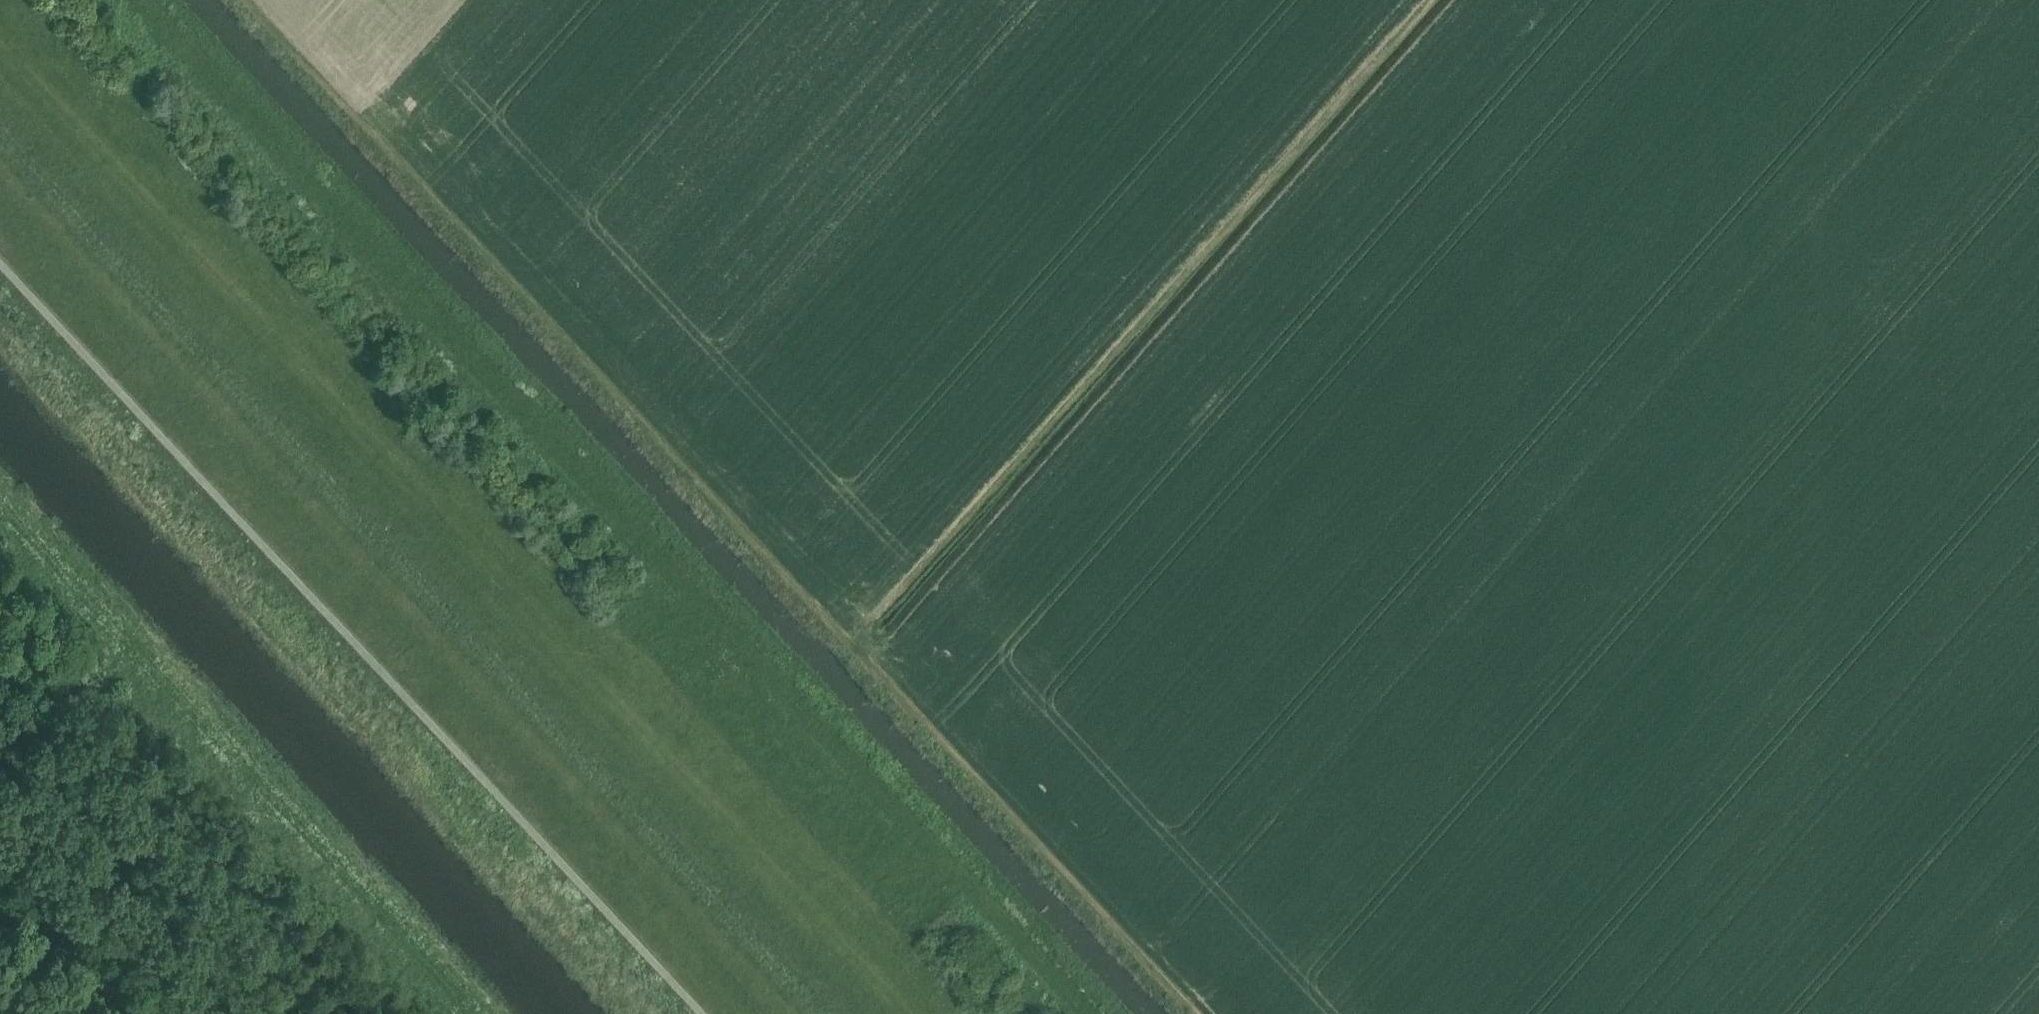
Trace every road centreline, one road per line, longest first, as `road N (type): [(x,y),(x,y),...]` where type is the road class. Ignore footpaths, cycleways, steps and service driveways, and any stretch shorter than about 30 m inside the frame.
road 1 (track): [(156,1013),(0,873)]

